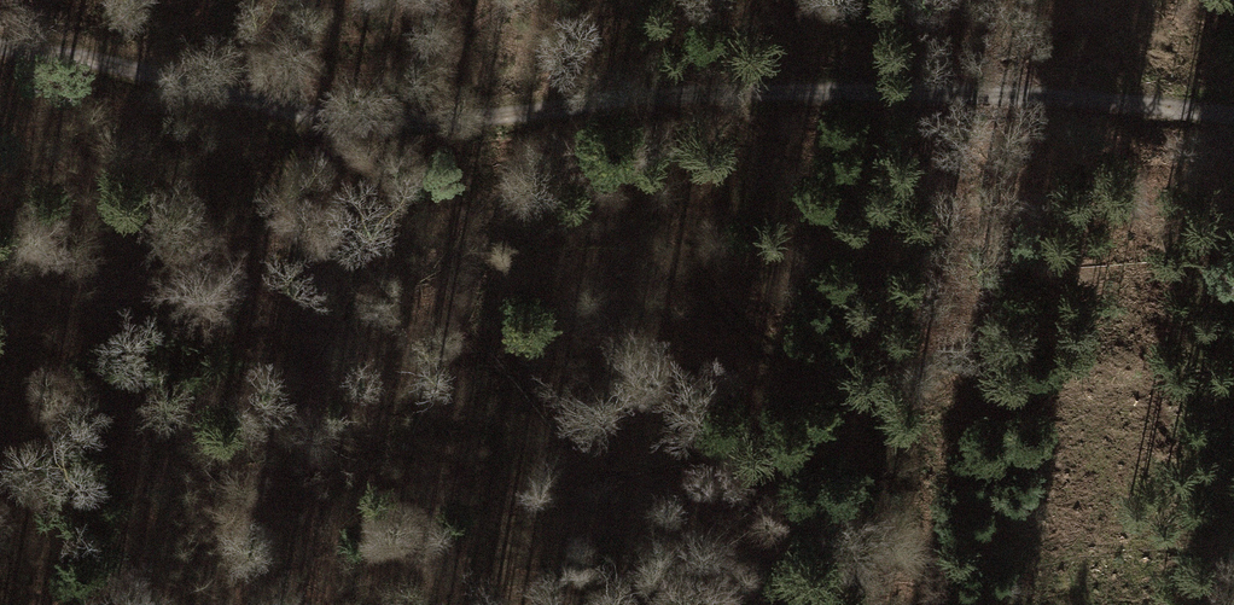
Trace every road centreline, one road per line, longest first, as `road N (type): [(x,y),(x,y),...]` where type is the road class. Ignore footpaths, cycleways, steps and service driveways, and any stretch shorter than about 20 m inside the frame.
road 1 (track): [(1233,118),(1108,102),(772,91),(391,123),(306,115),(100,62),(0,46)]
road 2 (track): [(772,91),(713,203),(704,239),(706,273),(722,310),(952,461)]
road 3 (track): [(511,0),(477,17),(391,123)]

